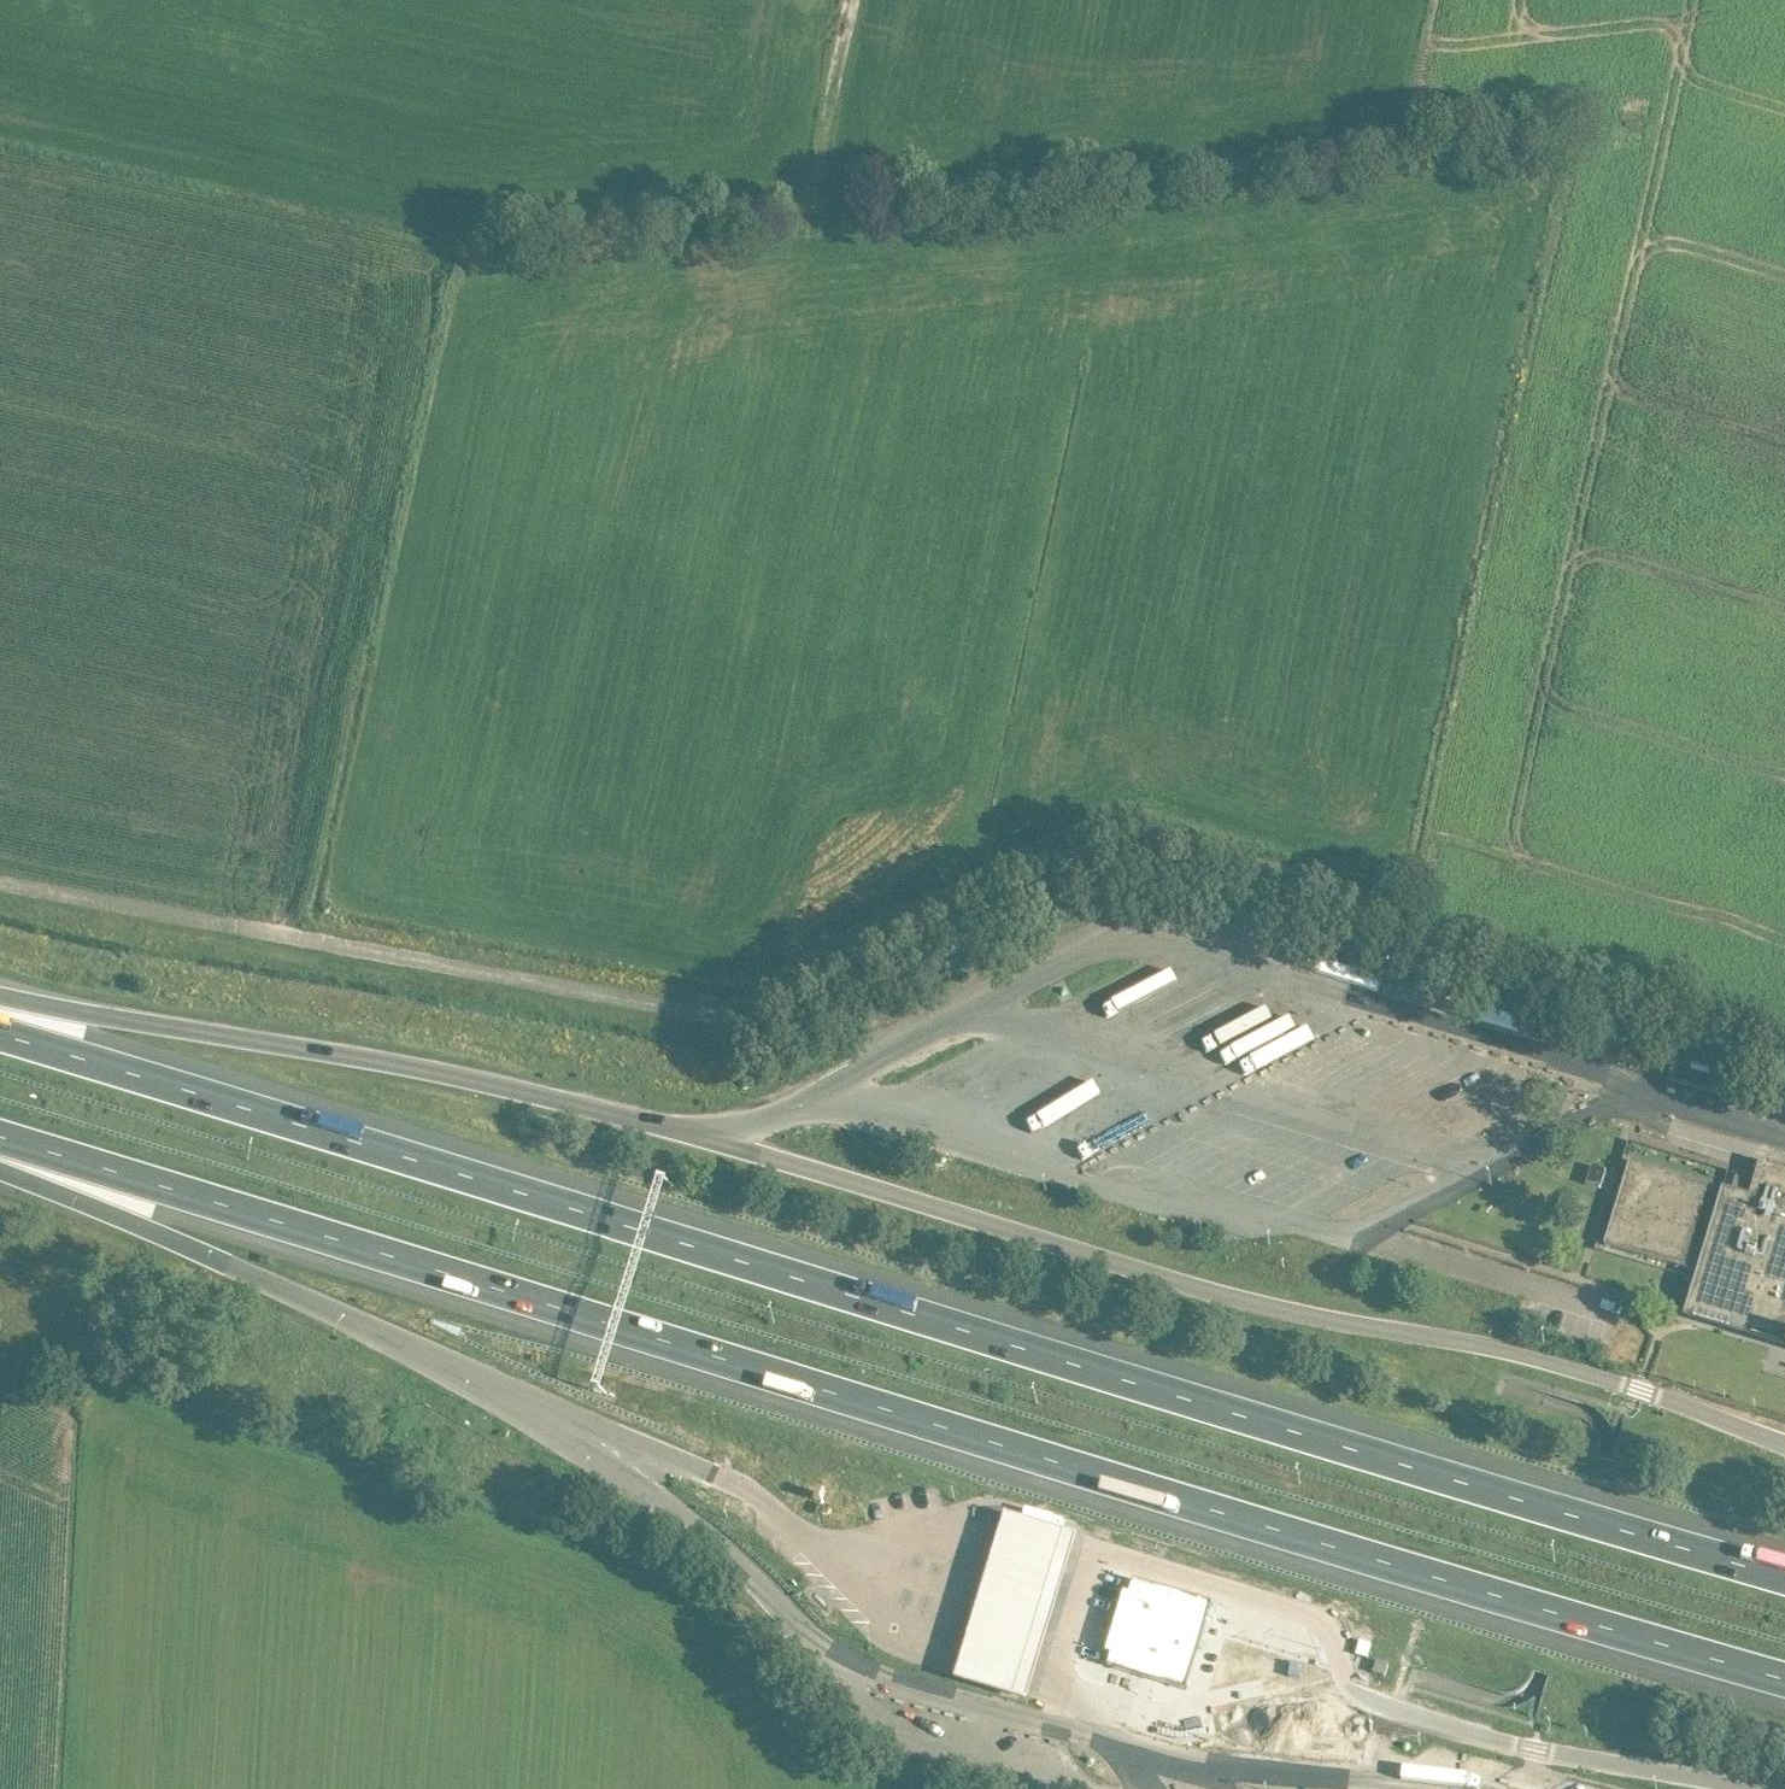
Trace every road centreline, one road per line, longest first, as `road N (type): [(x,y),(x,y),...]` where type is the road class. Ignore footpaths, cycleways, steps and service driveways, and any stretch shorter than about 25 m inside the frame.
road 1 (unclassified): [(1784,1035),(1131,842),(1067,847),(747,1018),(0,879)]
road 2 (motorway): [(0,1132),(1784,1679)]
road 3 (motorway): [(1784,1578),(0,1034)]
road 4 (motorway): [(701,1134),(427,1069),(0,999)]
road 5 (motorway): [(0,1150),(56,1193),(269,1280),(490,1389)]
road 6 (track): [(852,0),(809,202)]

